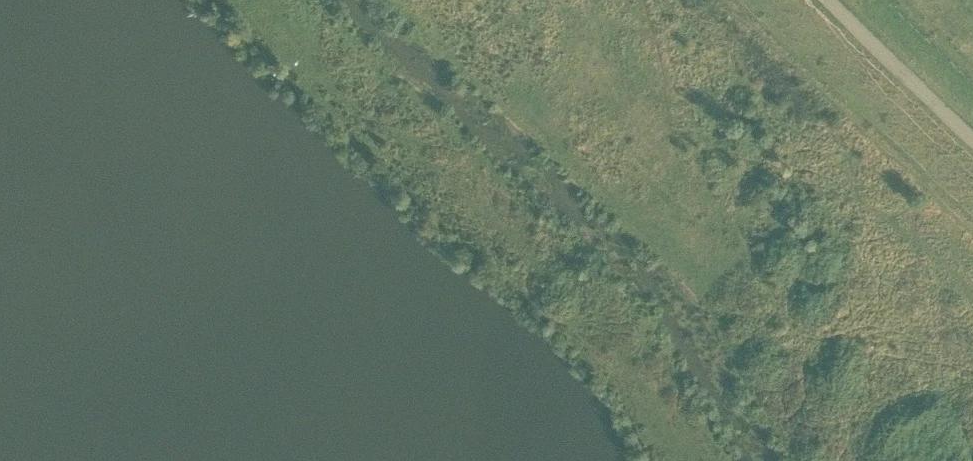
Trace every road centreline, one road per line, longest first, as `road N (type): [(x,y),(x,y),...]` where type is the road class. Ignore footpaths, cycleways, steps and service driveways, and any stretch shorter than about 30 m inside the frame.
road 1 (track): [(972,239),(713,0)]

